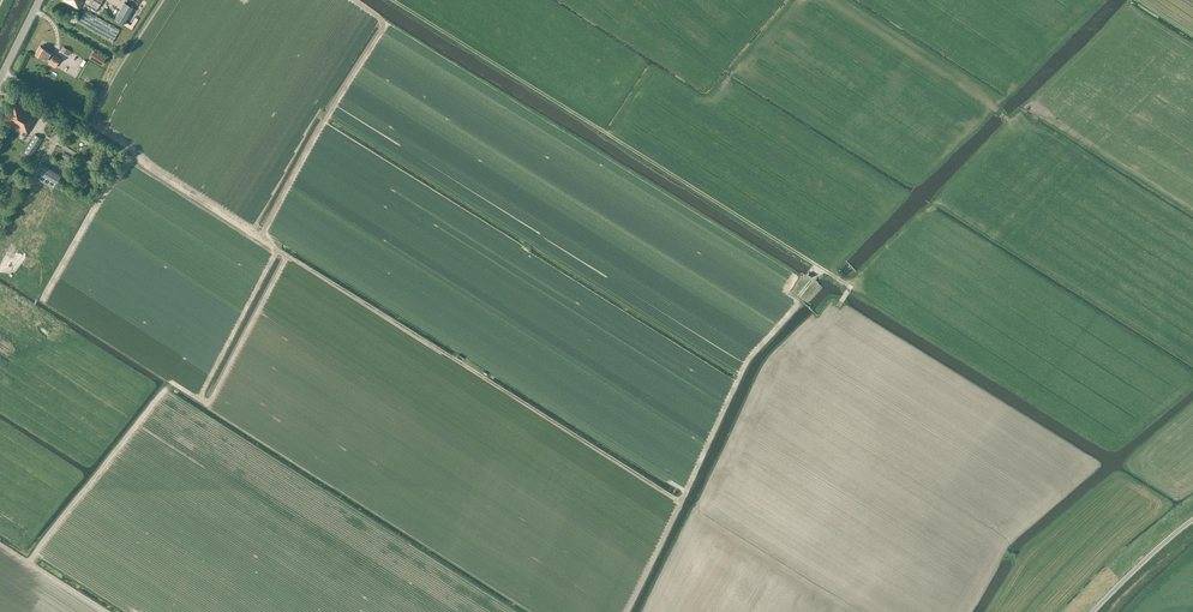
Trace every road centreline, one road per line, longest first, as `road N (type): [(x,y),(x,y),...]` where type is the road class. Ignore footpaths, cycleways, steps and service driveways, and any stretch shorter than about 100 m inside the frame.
road 1 (track): [(841,301),(851,287),(390,0)]
road 2 (track): [(170,386),(46,300),(130,154),(4,72)]
road 3 (unclassified): [(1093,611),(1192,520)]
road 4 (track): [(0,545),(105,611)]

